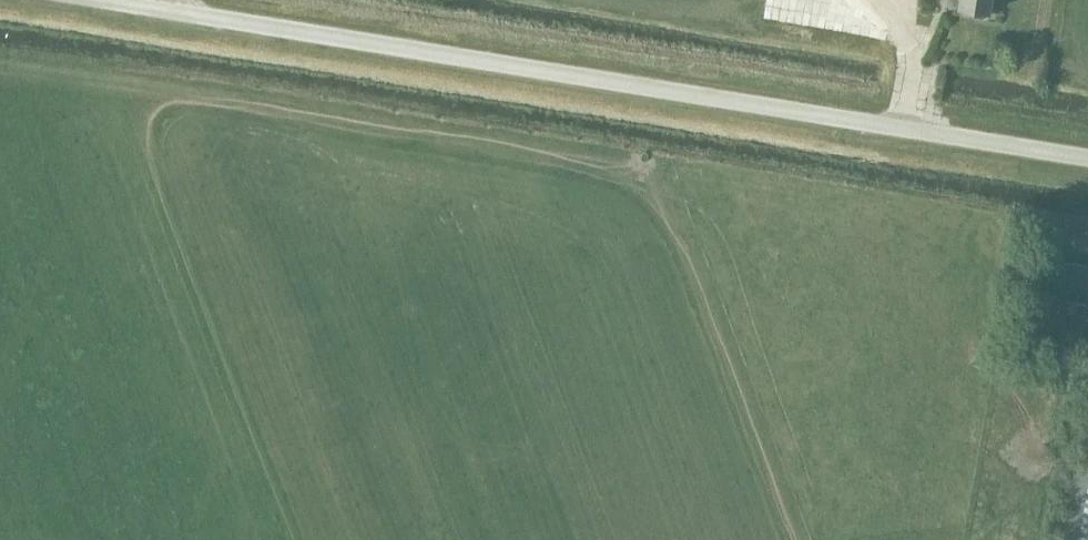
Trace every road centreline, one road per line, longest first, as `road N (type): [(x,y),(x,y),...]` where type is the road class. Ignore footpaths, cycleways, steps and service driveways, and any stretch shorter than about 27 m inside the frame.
road 1 (unclassified): [(96,0),(1087,166)]

